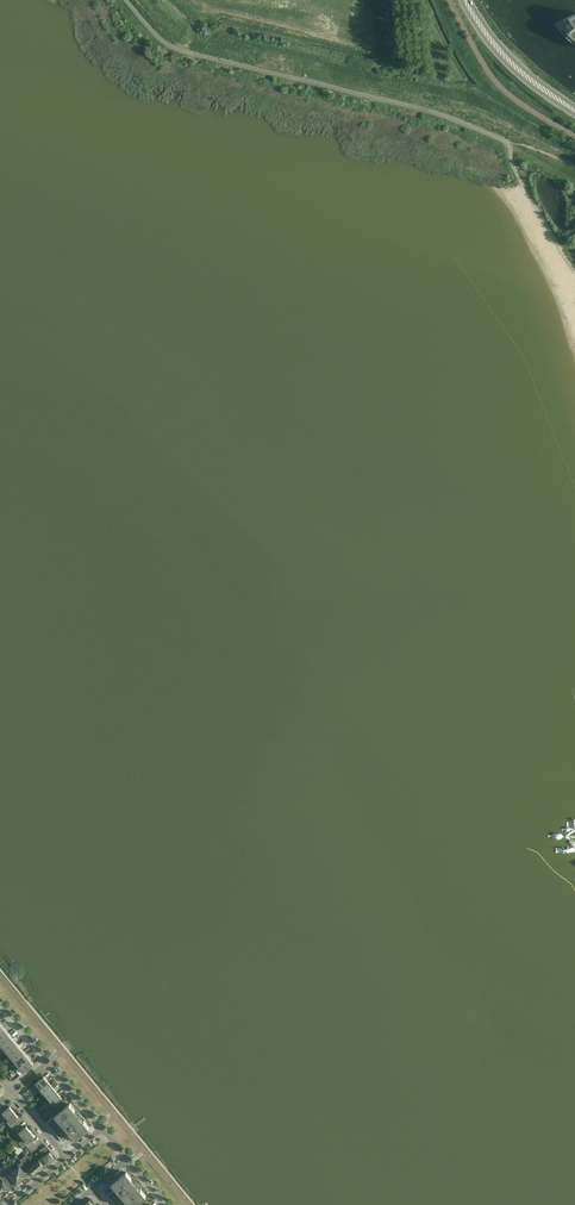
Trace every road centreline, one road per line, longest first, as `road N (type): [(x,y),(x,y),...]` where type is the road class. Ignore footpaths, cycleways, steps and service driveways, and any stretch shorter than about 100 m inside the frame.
road 1 (primary): [(451,0),(494,58),(574,116)]
road 2 (primary): [(574,106),(507,58),(462,0)]

